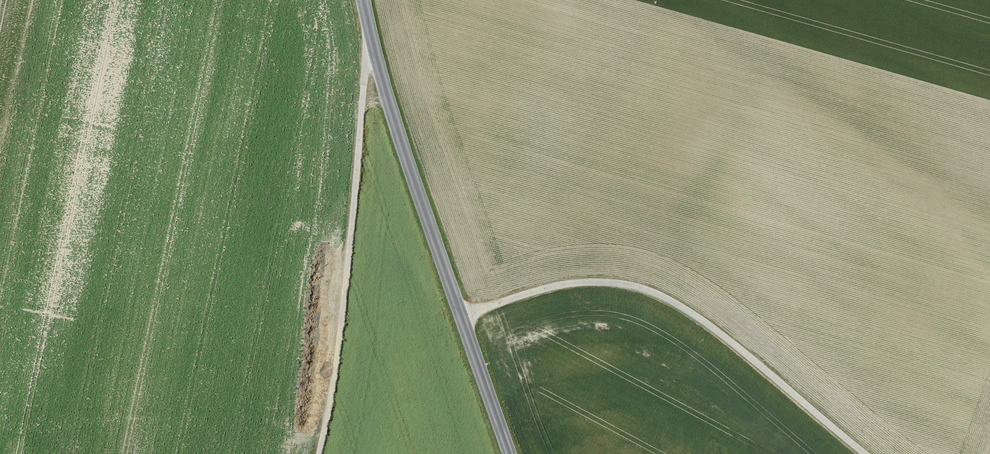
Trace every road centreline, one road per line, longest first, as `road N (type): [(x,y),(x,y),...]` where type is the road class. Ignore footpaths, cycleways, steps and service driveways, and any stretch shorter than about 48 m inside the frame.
road 1 (tertiary): [(510,453),(363,0)]
road 2 (track): [(460,315),(558,286),(641,288),(714,329),(868,453)]
road 3 (track): [(372,46),(322,453)]

